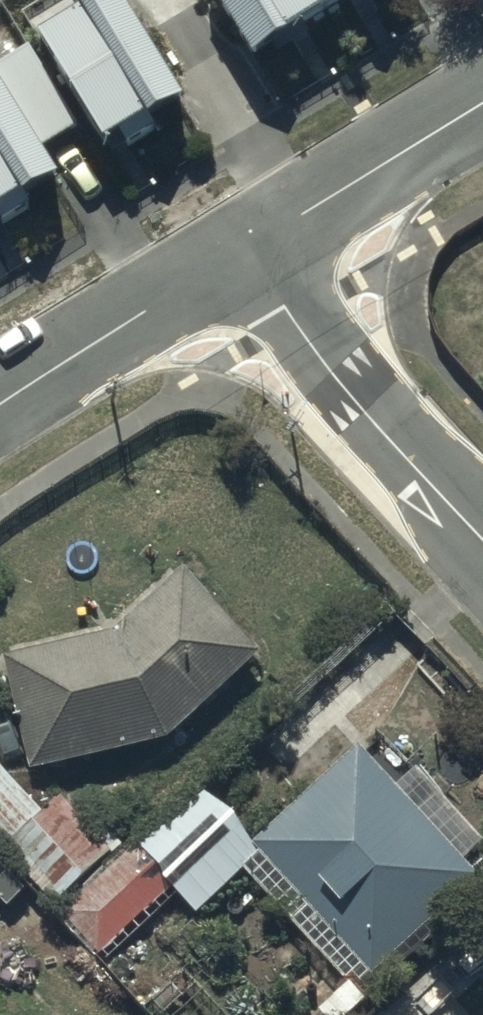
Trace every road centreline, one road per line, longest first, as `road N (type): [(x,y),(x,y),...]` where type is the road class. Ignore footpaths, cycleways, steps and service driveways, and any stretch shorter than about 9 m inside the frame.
road 1 (residential): [(231,256),(482,538)]
road 2 (residential): [(231,256),(482,102)]
road 3 (residential): [(0,405),(231,256)]

